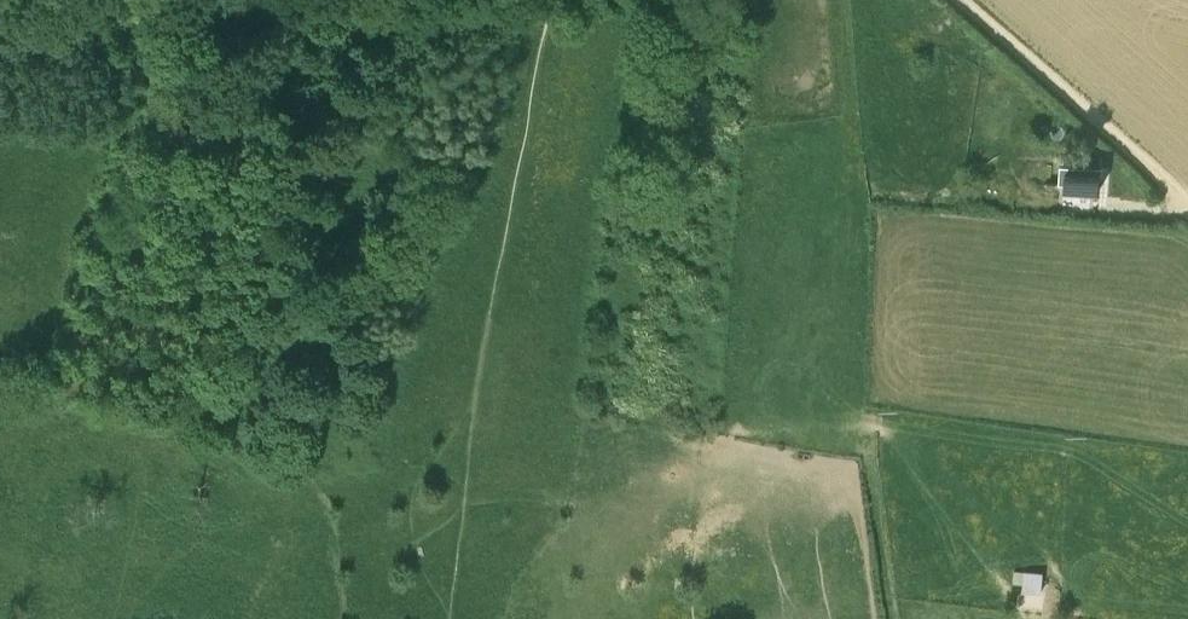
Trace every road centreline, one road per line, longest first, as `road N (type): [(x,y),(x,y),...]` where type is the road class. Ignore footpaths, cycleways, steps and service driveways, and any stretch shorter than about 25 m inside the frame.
road 1 (track): [(959,0),(1187,209)]

